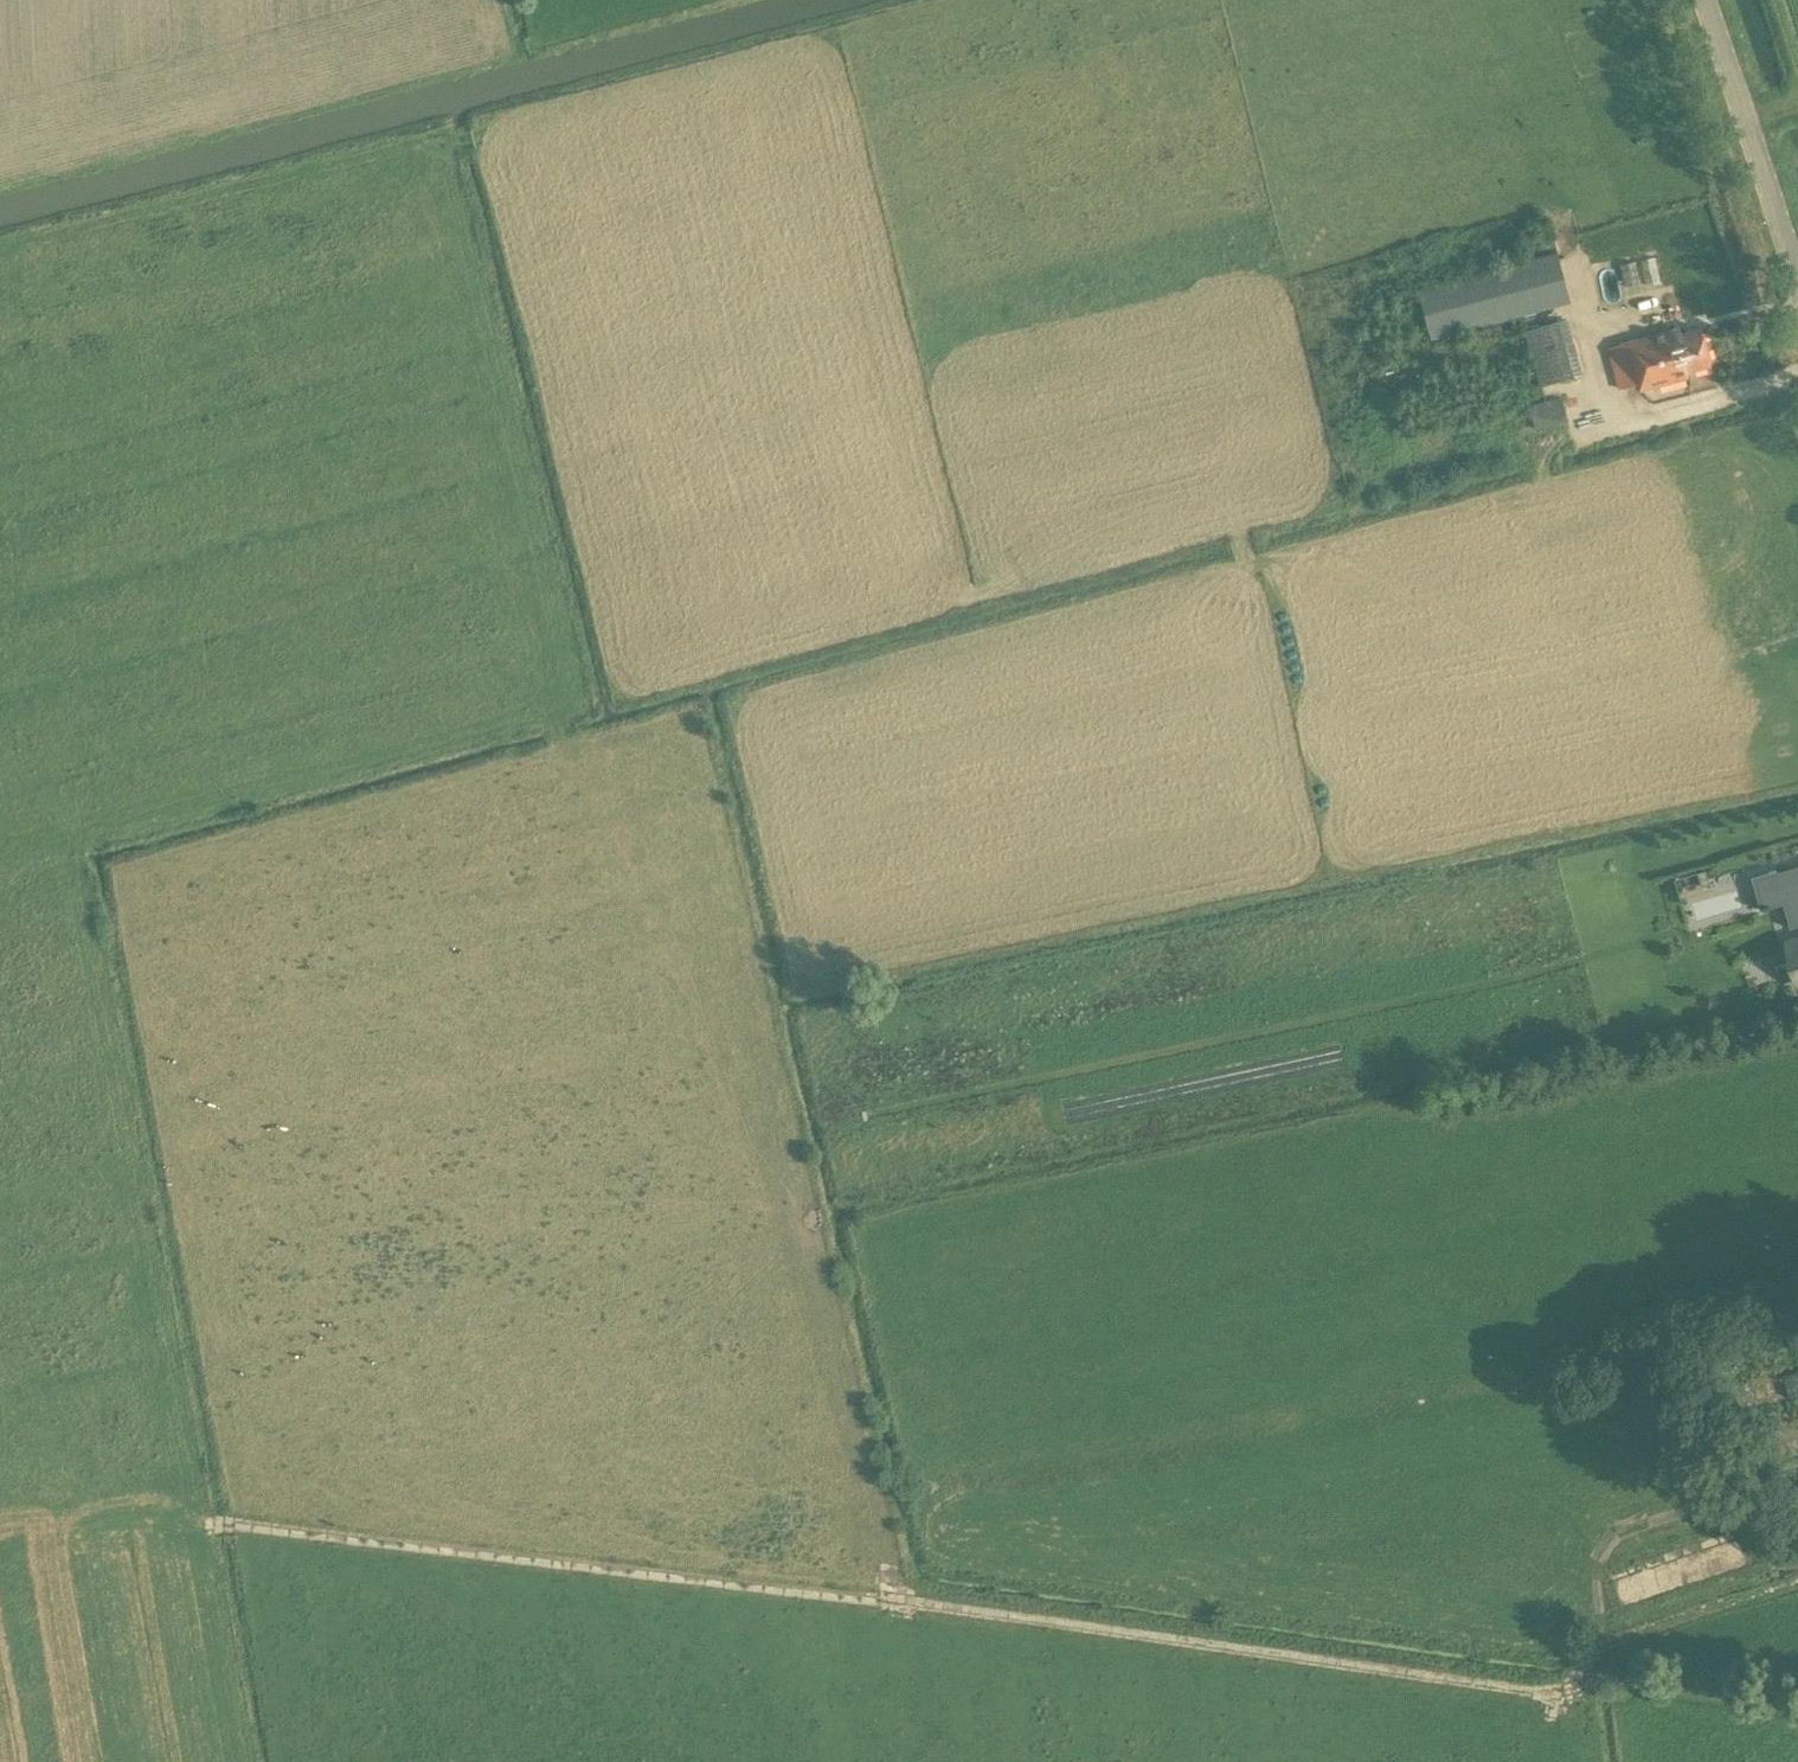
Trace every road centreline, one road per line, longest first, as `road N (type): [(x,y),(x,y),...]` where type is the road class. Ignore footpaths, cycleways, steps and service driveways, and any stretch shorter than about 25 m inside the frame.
road 1 (unclassified): [(1797,282),(1702,0)]

